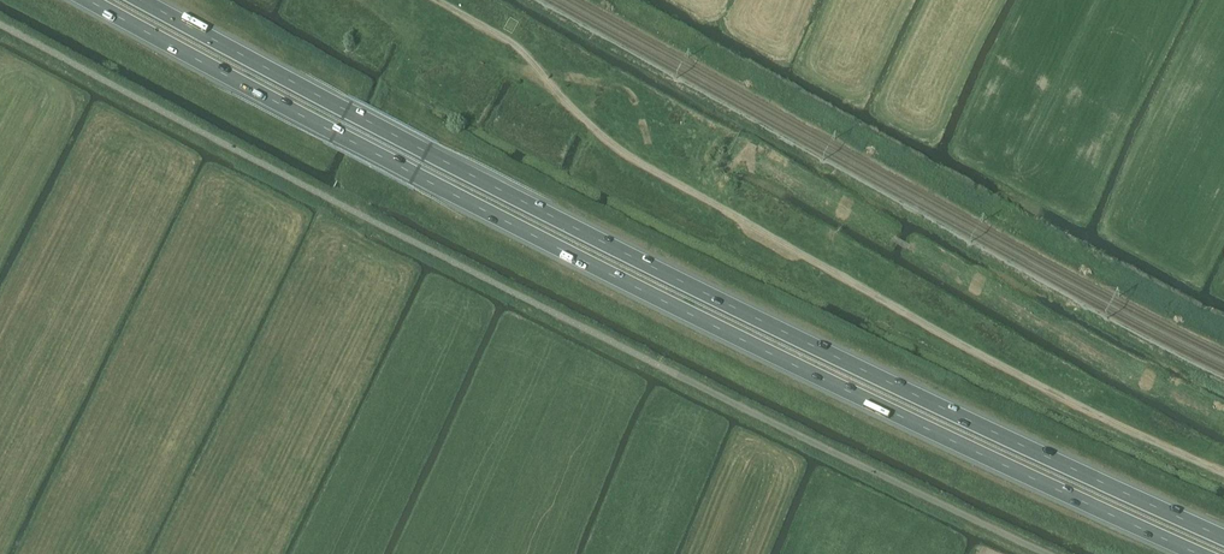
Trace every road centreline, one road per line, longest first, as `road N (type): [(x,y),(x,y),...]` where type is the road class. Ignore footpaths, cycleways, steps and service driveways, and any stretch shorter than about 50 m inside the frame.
road 1 (trunk): [(89,0),(690,315),(1199,553)]
road 2 (trunk): [(1223,537),(702,292),(140,0)]
road 3 (track): [(1223,473),(1028,381),(650,169),(594,129),(516,47),(435,0)]

